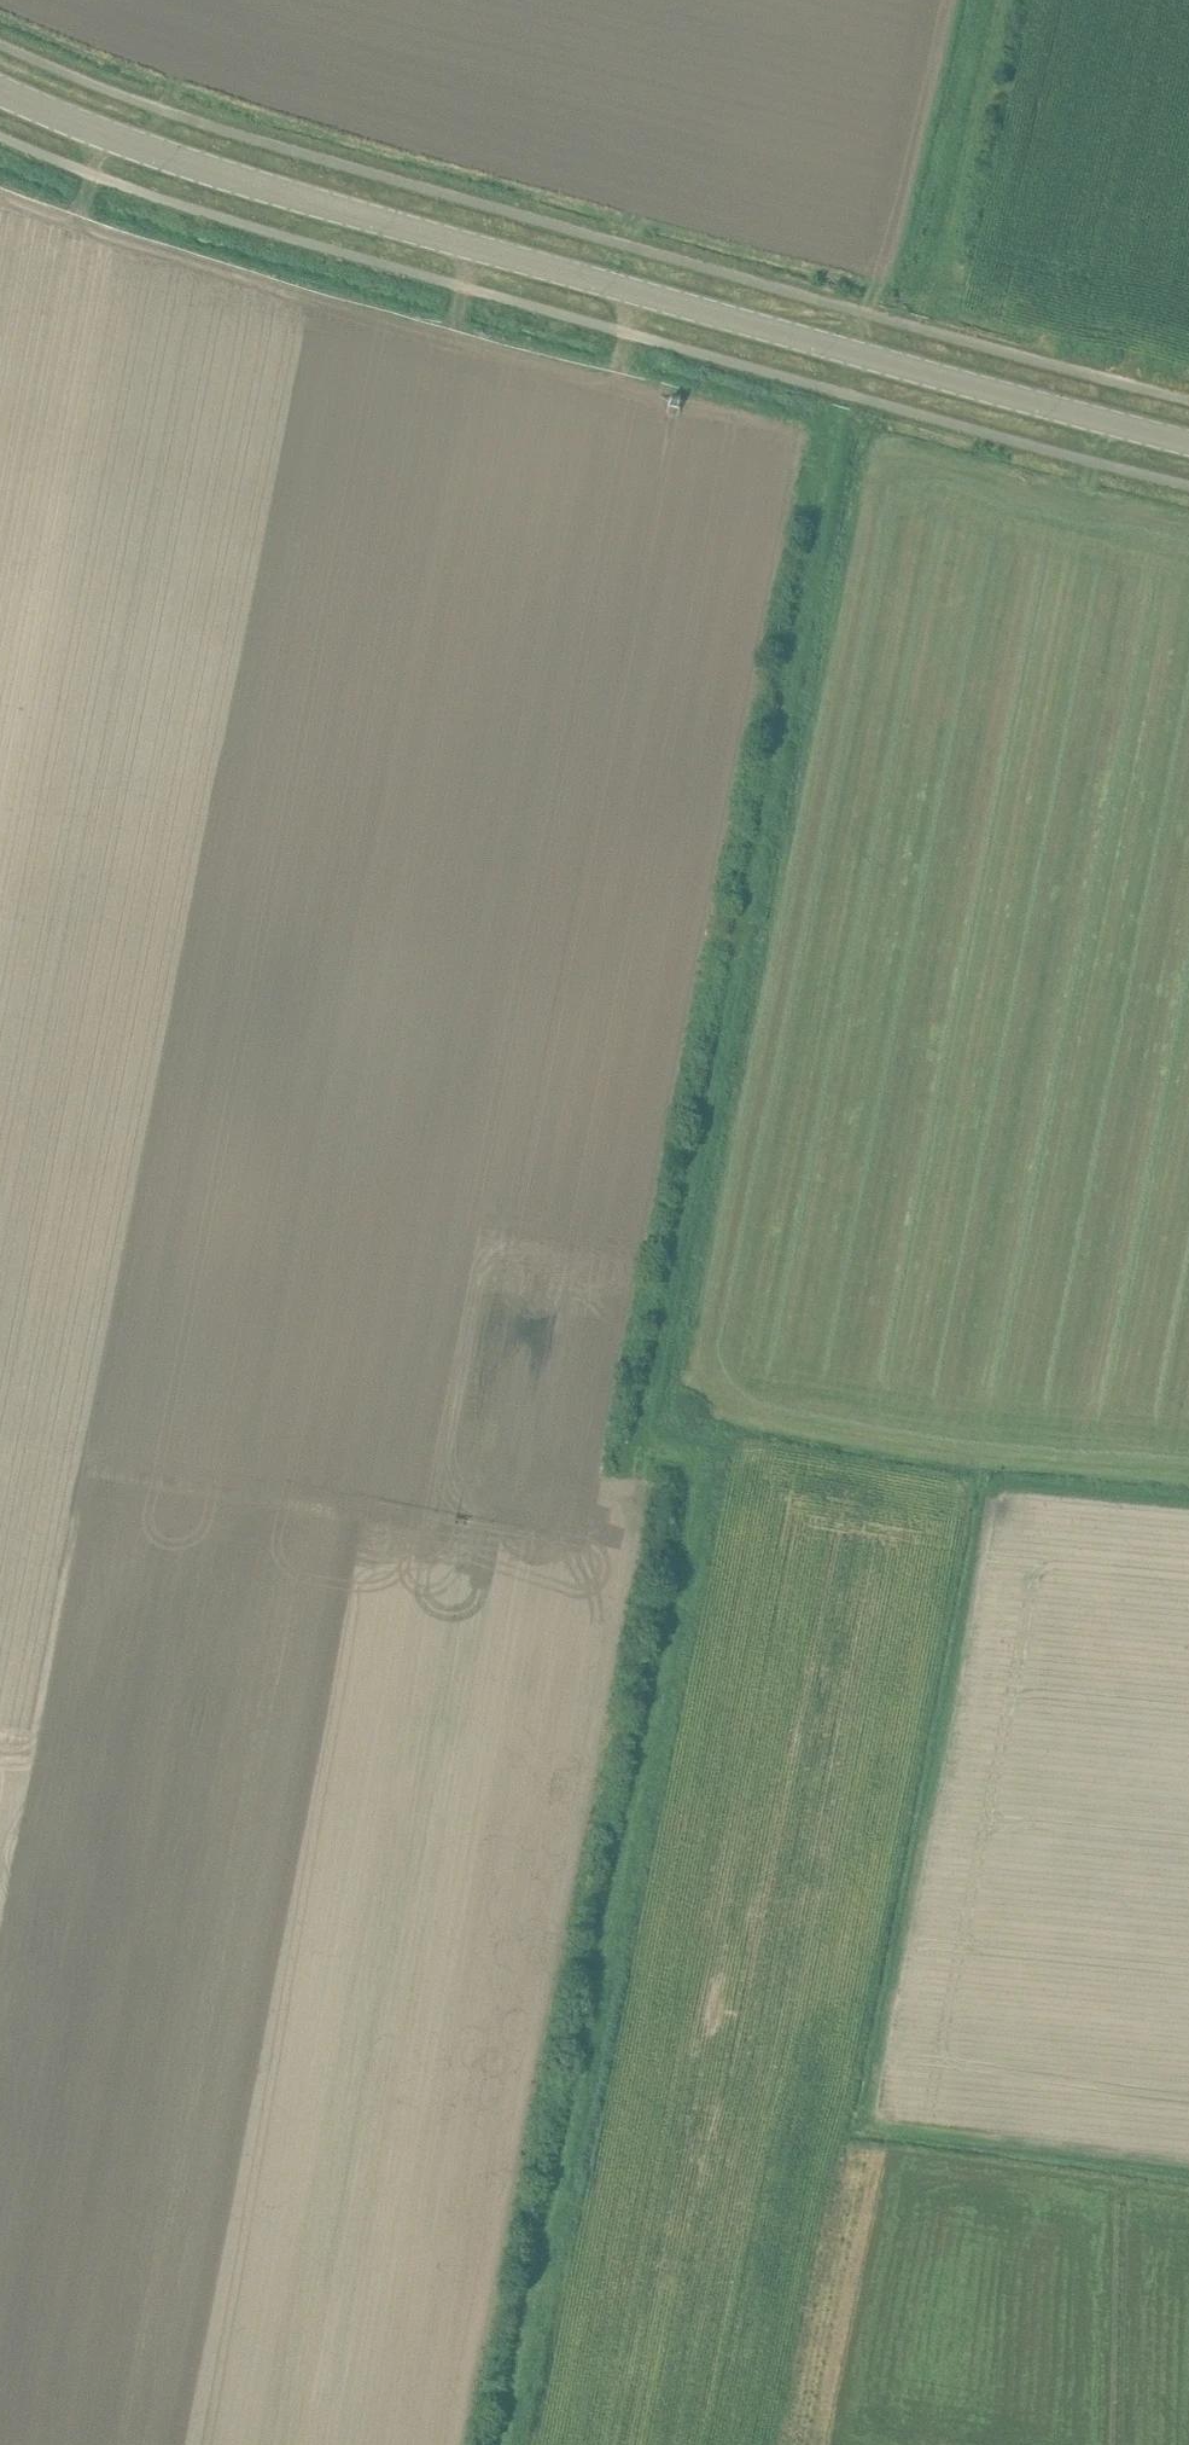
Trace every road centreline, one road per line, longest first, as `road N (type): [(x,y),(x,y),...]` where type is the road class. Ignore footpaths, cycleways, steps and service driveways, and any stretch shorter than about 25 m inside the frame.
road 1 (tertiary): [(0,95),(85,134),(479,256),(1188,445)]

